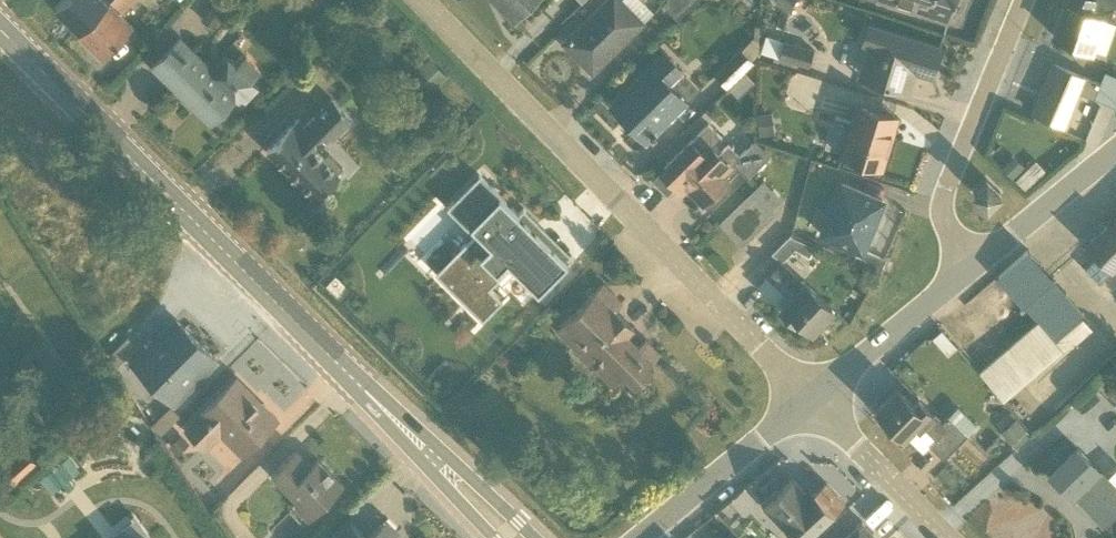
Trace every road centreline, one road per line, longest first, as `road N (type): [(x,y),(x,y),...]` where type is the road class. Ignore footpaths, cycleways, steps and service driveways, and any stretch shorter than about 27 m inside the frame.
road 1 (secondary): [(515,537),(0,29)]
road 2 (residential): [(417,0),(812,398)]
road 3 (unclassified): [(1026,0),(947,188),(946,229),(974,266)]
road 4 (residential): [(812,398),(638,537)]
road 5 (residential): [(974,266),(812,398)]
road 6 (residential): [(812,398),(953,537)]
road 7 (residential): [(1115,155),(974,266)]

